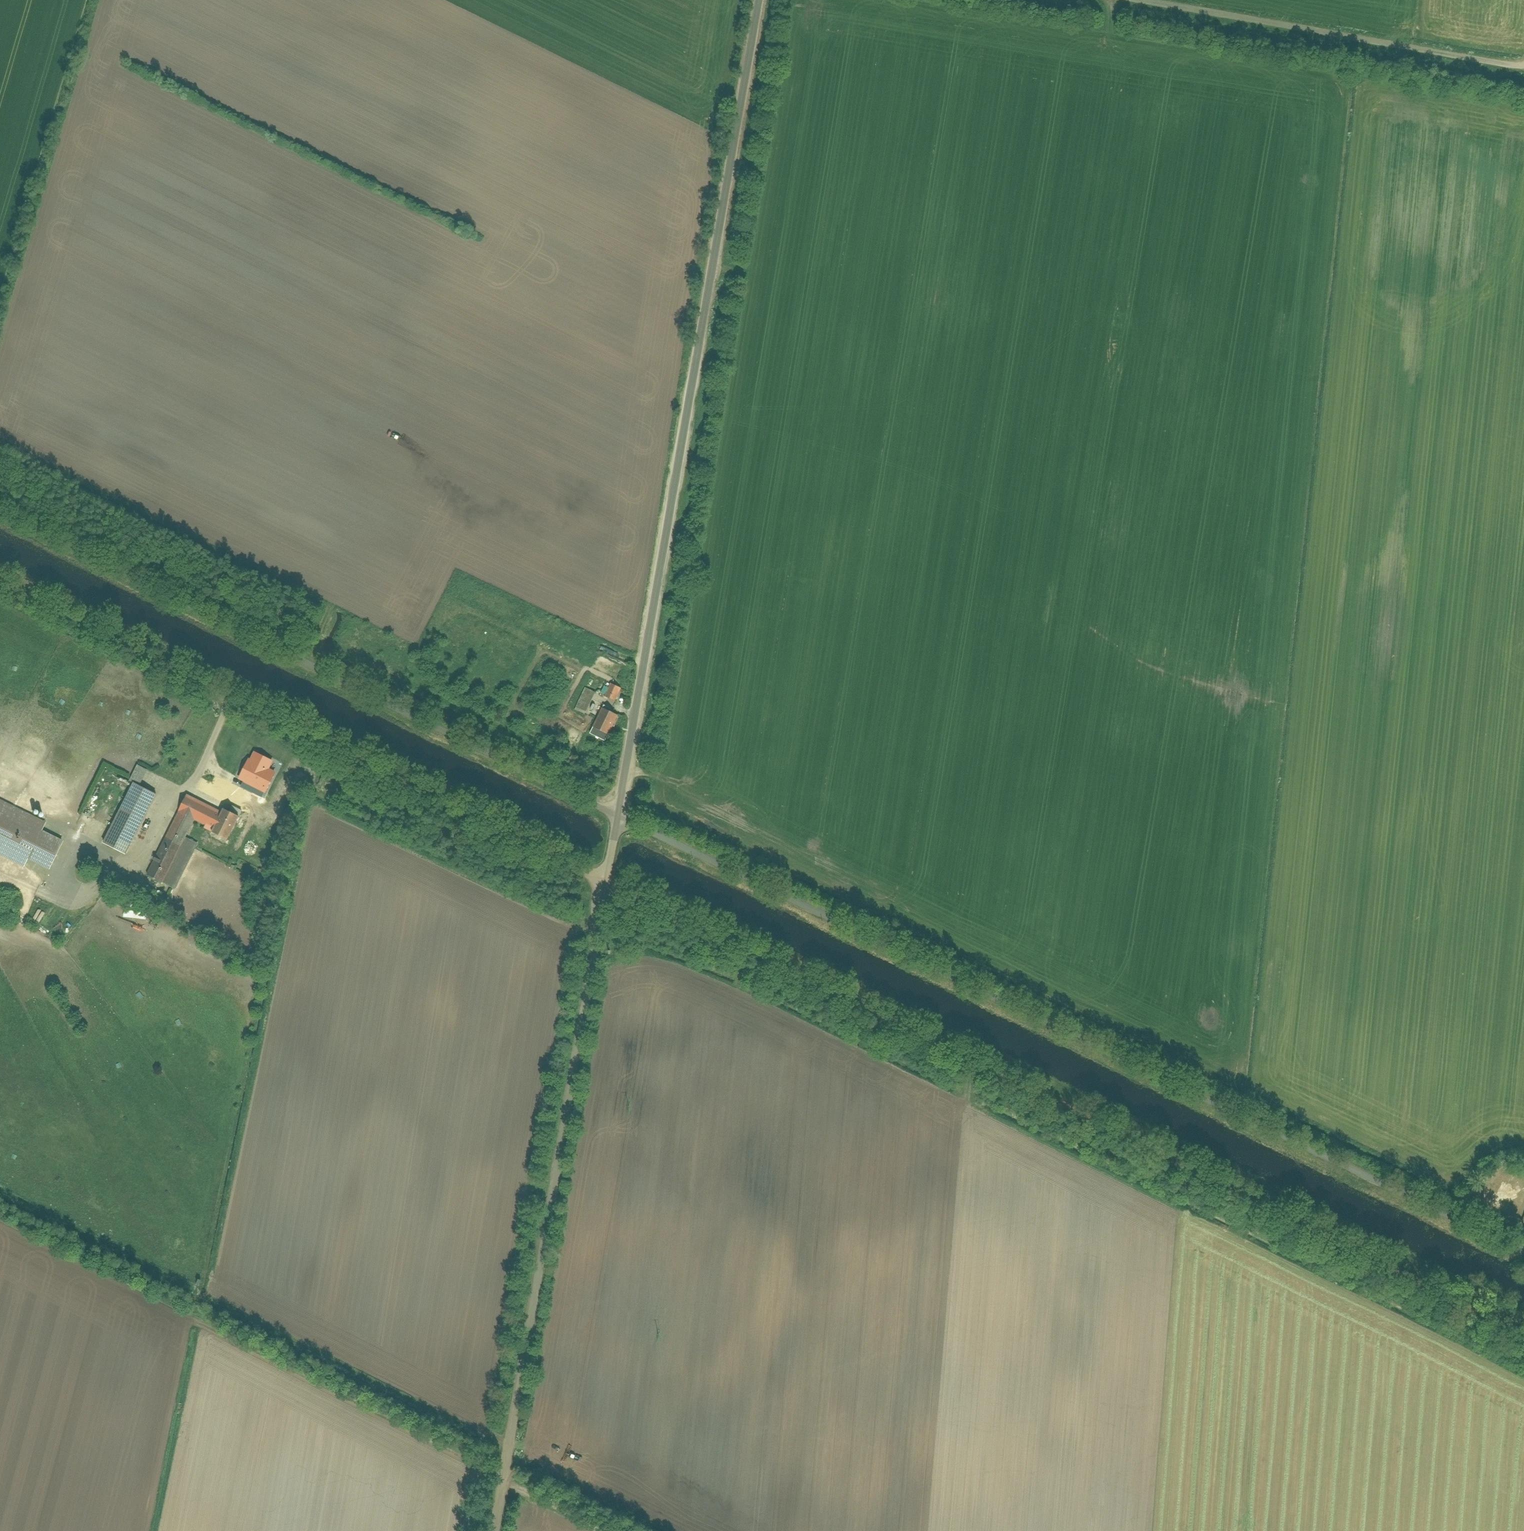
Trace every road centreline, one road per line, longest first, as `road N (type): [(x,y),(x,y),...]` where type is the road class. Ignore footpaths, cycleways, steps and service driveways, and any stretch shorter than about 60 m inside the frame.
road 1 (track): [(1523,1333),(736,940),(607,884)]
road 2 (unclassified): [(617,815),(1523,1250)]
road 3 (unclassified): [(617,815),(760,0)]
road 4 (unclassified): [(0,512),(617,815)]
road 5 (unclassified): [(0,584),(607,884)]
road 6 (unclassified): [(492,1530),(607,884)]
road 7 (unclassified): [(1144,0),(1523,65)]

